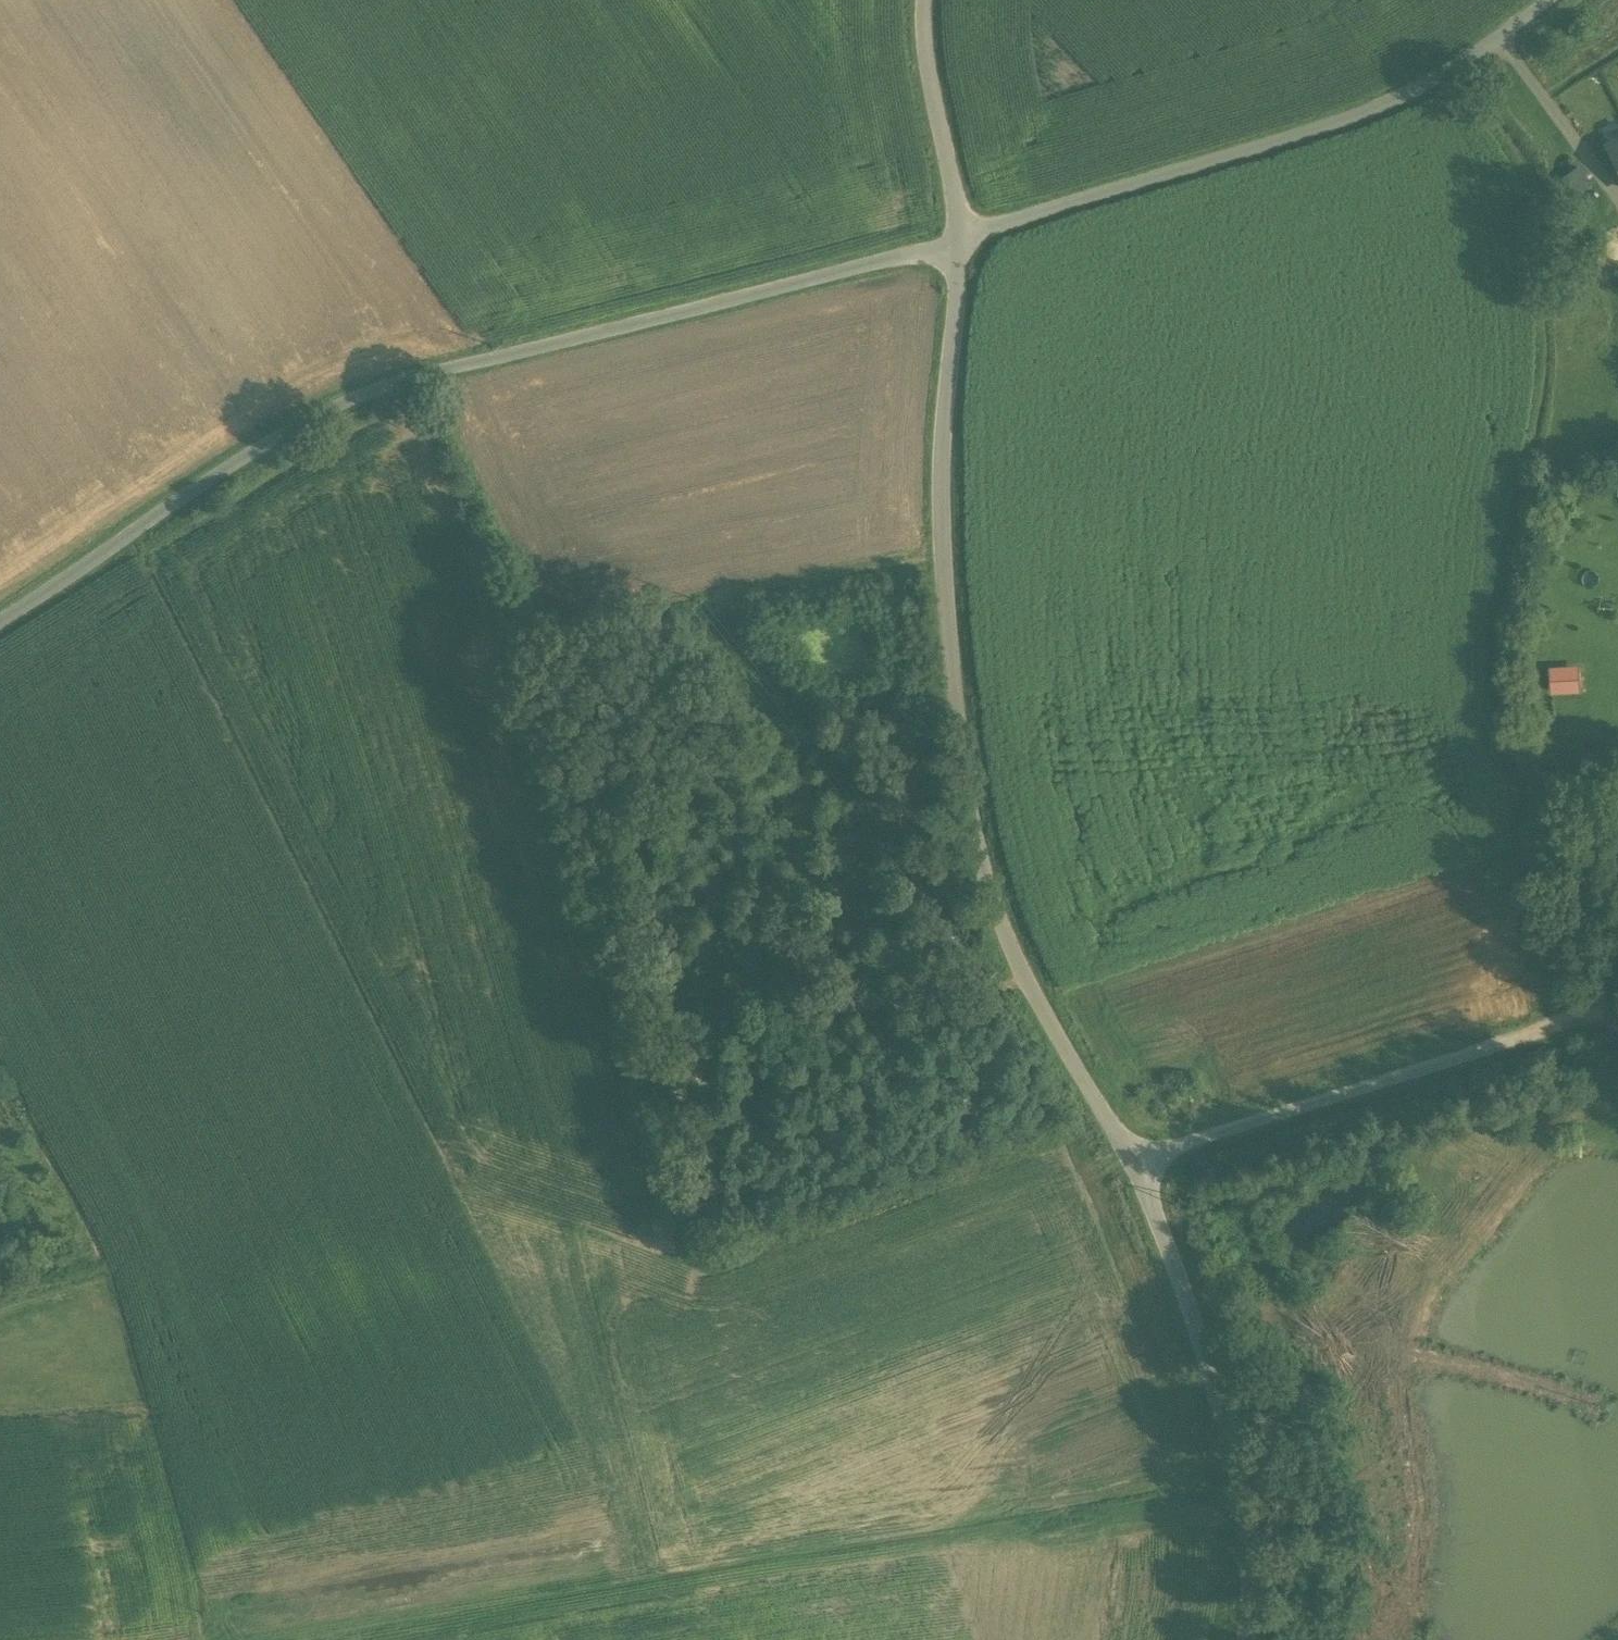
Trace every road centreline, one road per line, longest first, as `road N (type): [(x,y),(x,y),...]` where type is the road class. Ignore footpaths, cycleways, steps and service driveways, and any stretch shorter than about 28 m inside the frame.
road 1 (unclassified): [(1245,1639),(1256,1523),(1232,1426),(1140,1157),(1025,956),(984,840),(945,554),(945,415),(962,241)]
road 2 (unclassified): [(0,627),(154,535),(360,392),(415,369),(962,241)]
road 3 (unclassified): [(962,241),(1362,117),(1422,92),(1555,0)]
road 4 (track): [(1140,1157),(1211,1126),(1581,1009),(1594,1005),(1617,1019)]
road 5 (unclassified): [(962,241),(926,68),(923,0)]

